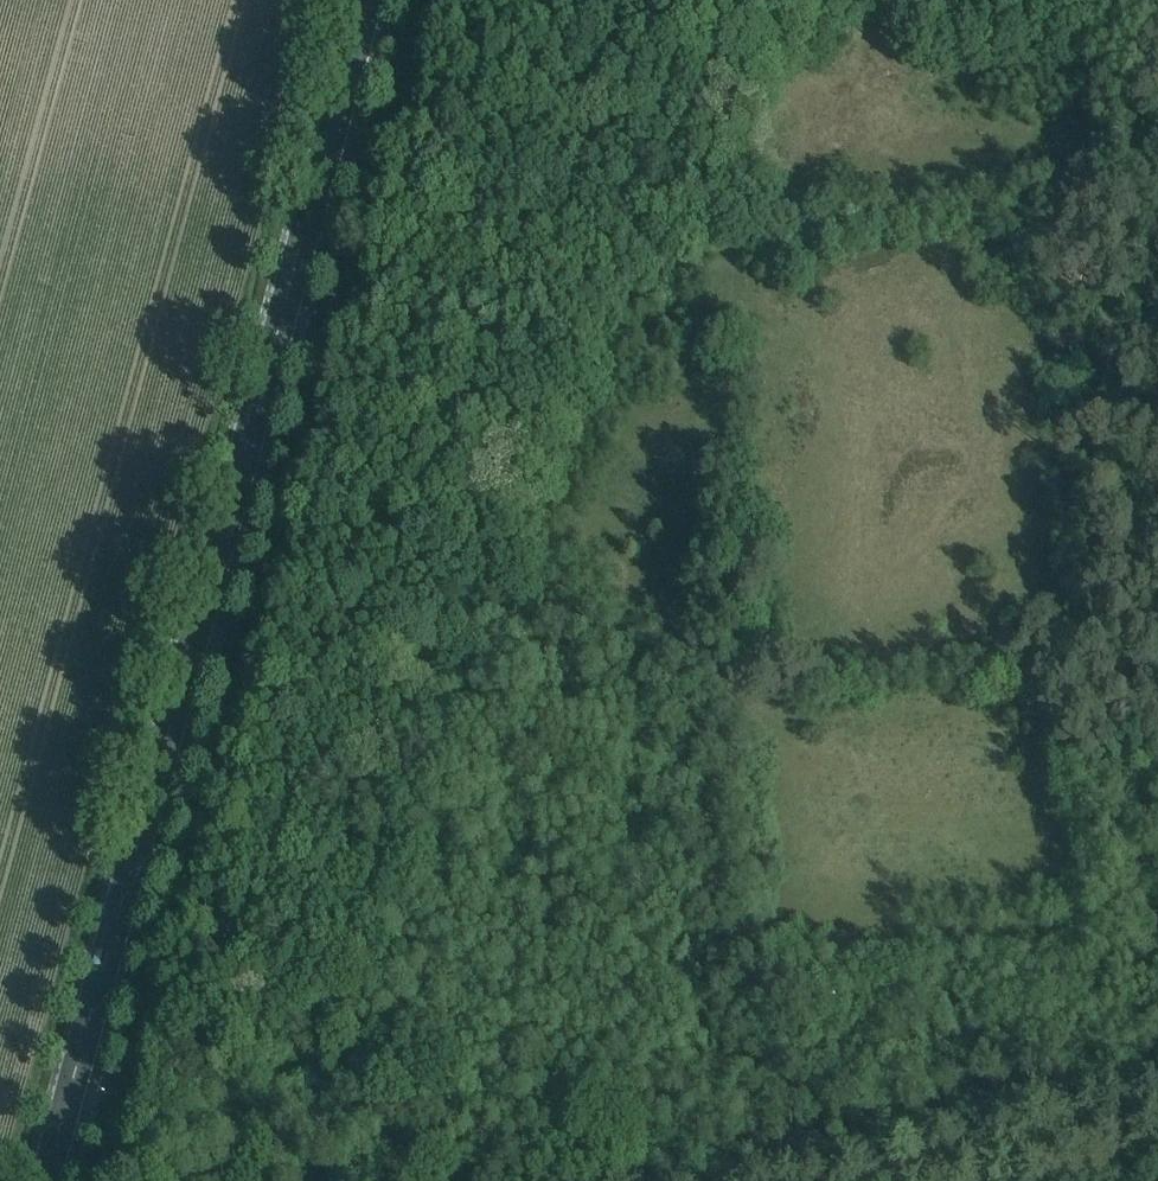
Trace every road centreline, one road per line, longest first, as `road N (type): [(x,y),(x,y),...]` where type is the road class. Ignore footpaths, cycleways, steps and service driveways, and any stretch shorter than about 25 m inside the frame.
road 1 (primary): [(46,1180),(369,0)]

